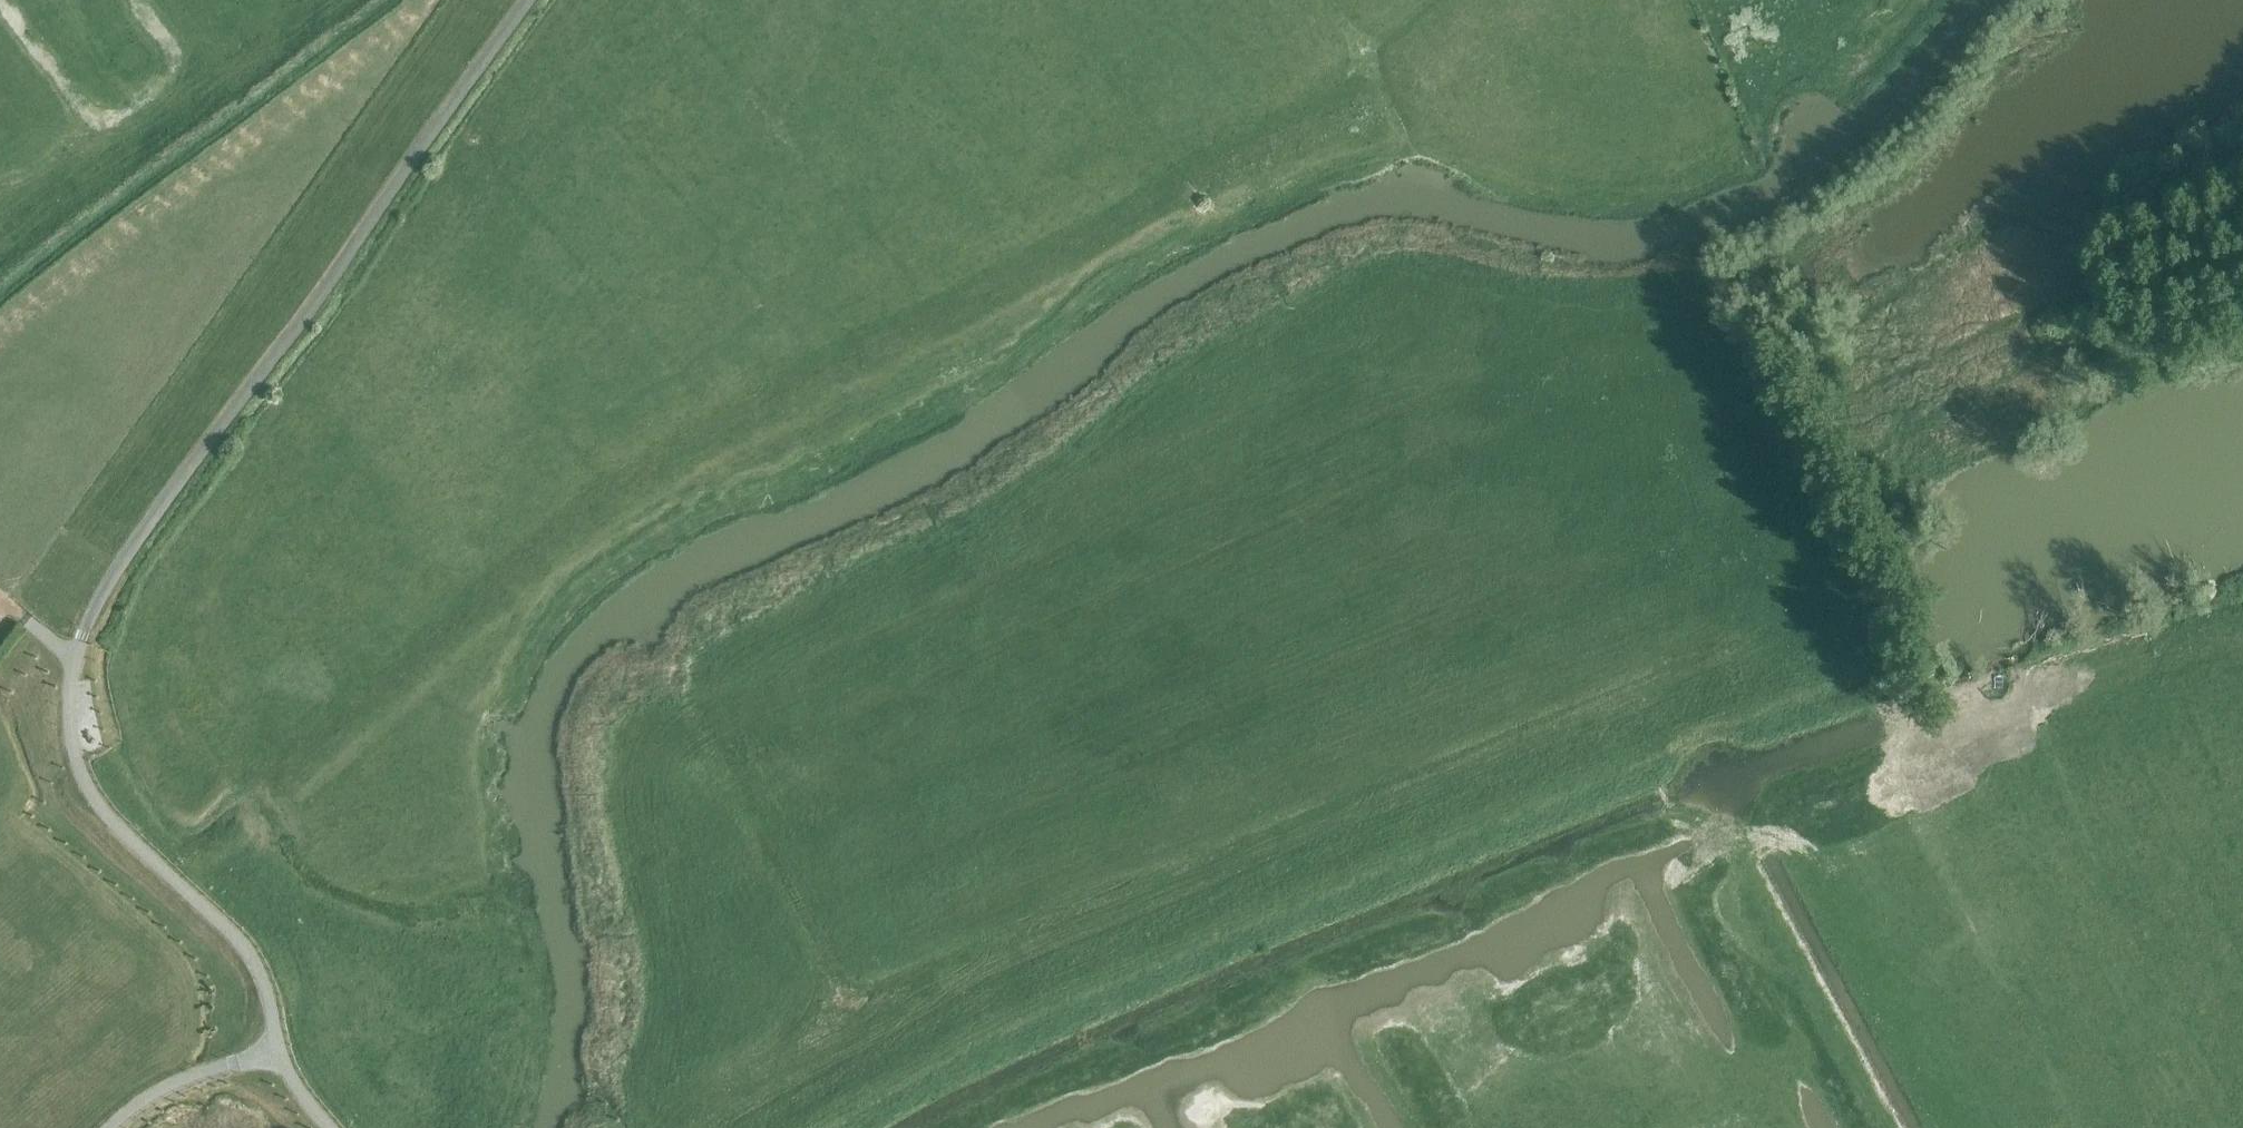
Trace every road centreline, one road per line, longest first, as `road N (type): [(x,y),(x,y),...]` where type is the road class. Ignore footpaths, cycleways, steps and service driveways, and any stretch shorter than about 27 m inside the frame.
road 1 (unclassified): [(332,1127),(287,1070),(262,978),(241,943),(96,802),(72,735),(73,672),(101,595),(139,537),(528,0)]

